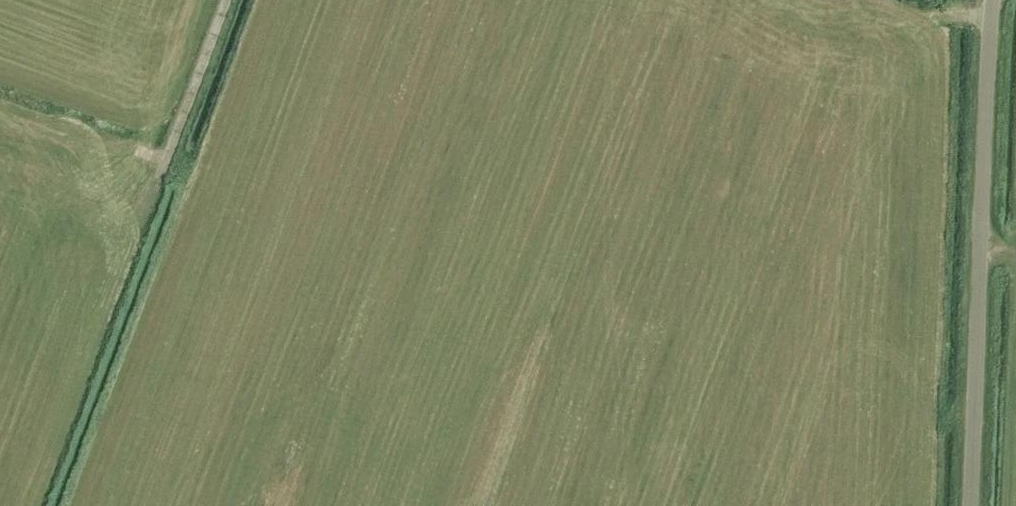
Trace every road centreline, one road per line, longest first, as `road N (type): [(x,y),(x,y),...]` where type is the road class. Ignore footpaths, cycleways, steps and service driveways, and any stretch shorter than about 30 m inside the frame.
road 1 (unclassified): [(974,505),(996,0)]

